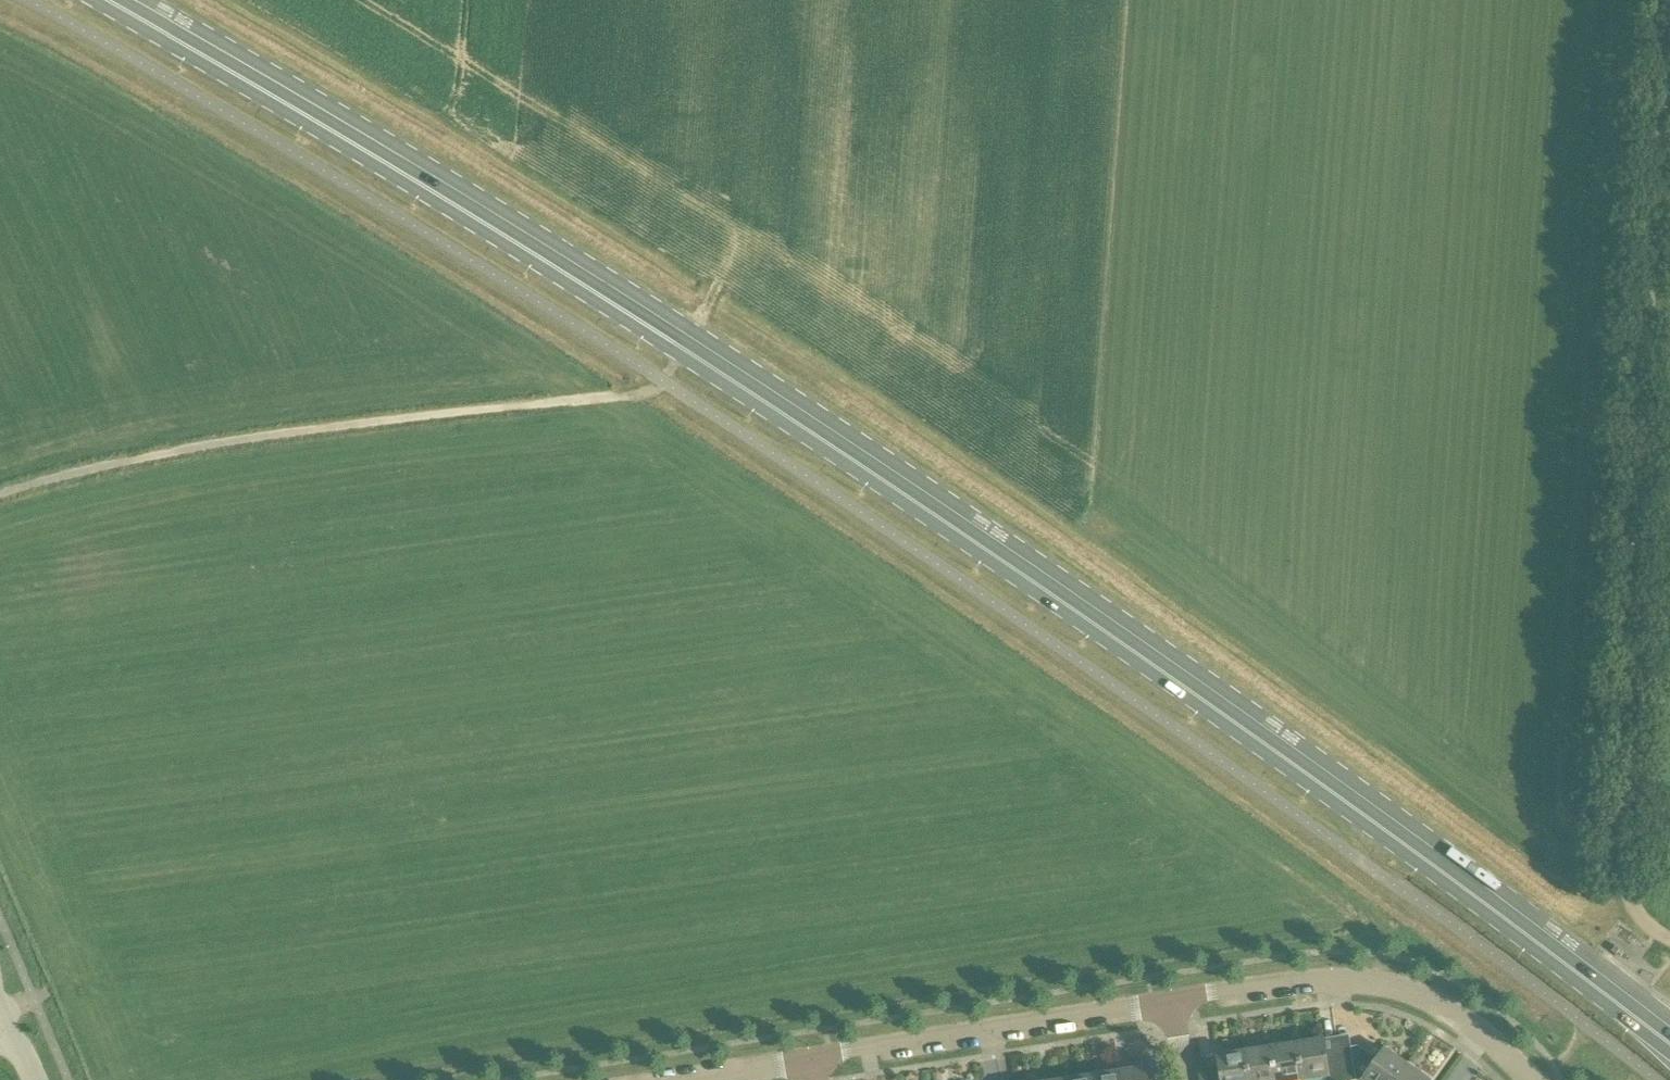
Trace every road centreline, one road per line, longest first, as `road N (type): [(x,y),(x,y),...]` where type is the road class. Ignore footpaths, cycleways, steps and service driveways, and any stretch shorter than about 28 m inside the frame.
road 1 (primary): [(106,0),(503,234),(728,377),(1223,713),(1669,1043)]
road 2 (unclassified): [(1669,937),(1641,915),(1625,879),(1642,293),(1668,0)]
road 3 (track): [(0,495),(184,450),(358,423),(643,394),(664,382)]
road 4 (residential): [(1173,1001),(1363,979),(1411,991),(1463,1017),(1535,1079)]
road 5 (residential): [(811,1059),(1173,1001)]
road 6 (residential): [(676,1079),(811,1059)]

